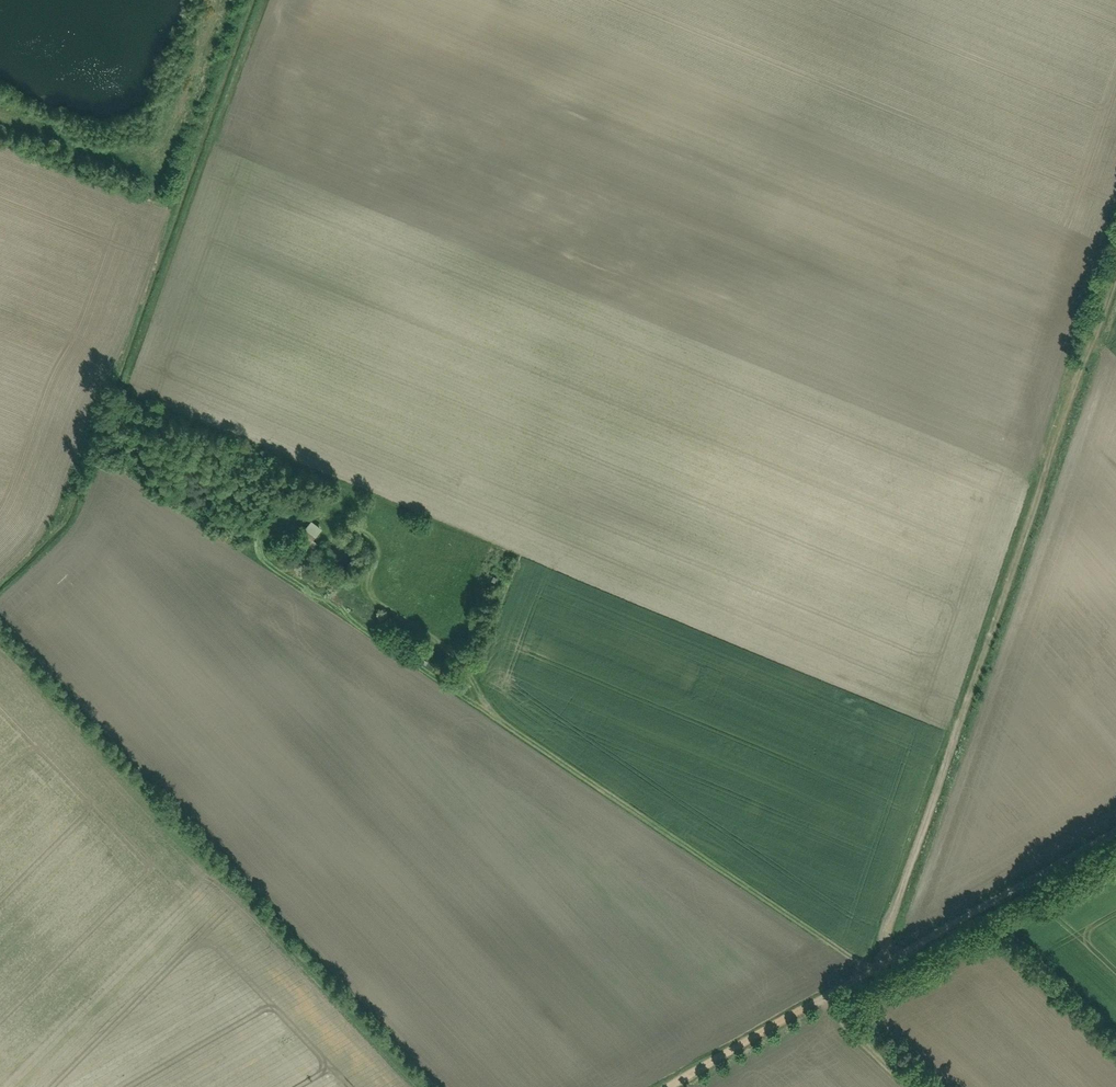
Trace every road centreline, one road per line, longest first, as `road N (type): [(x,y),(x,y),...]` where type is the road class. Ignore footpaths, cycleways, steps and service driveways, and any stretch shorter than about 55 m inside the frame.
road 1 (track): [(1115,279),(889,927),(897,965)]
road 2 (track): [(1115,837),(686,1086)]

